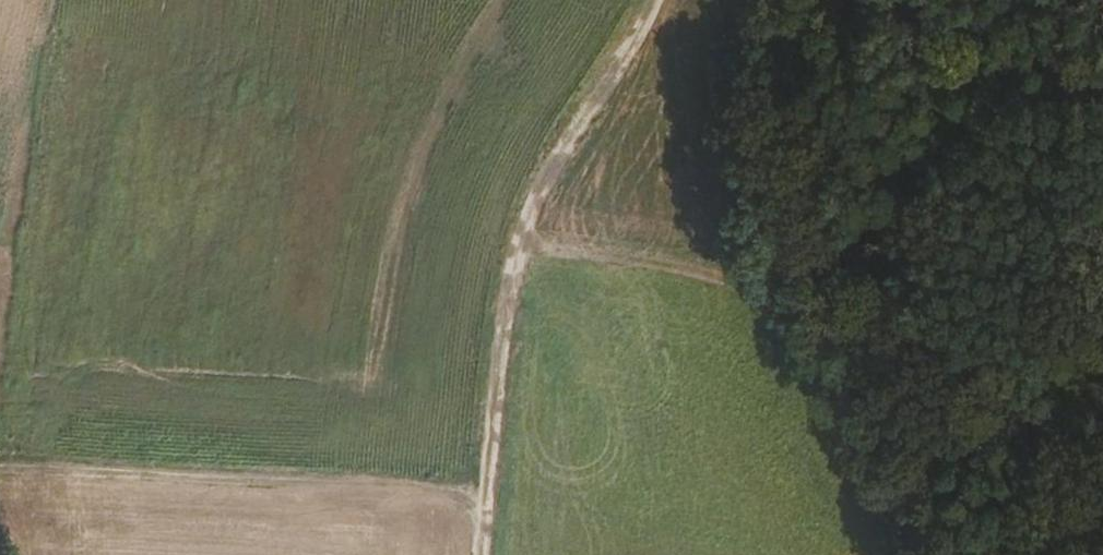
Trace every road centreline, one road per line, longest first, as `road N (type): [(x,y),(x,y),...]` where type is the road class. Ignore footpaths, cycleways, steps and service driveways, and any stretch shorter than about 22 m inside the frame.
road 1 (track): [(528,248),(725,270),(901,554)]
road 2 (track): [(634,0),(528,248),(518,510)]
road 3 (track): [(0,448),(85,452),(518,510)]

